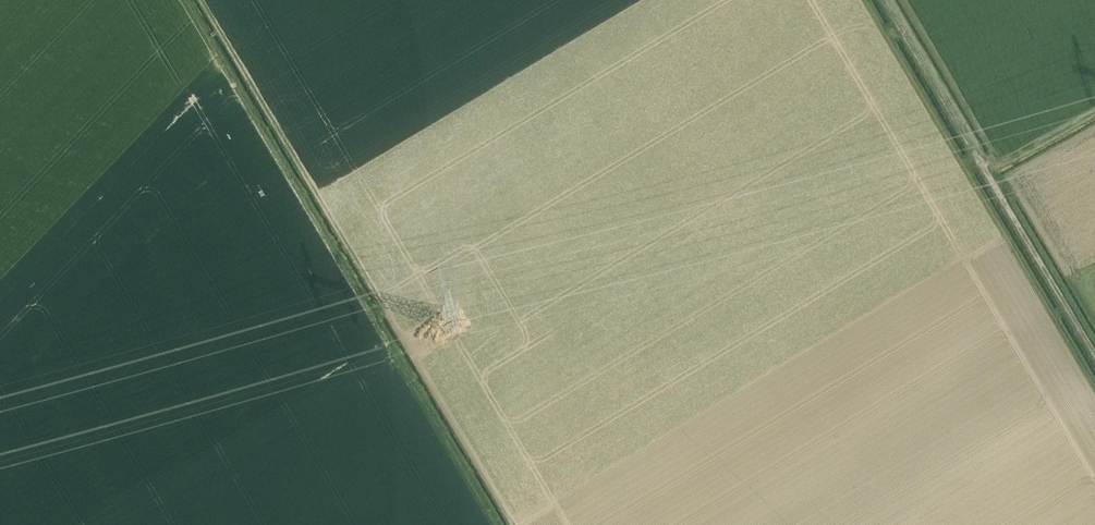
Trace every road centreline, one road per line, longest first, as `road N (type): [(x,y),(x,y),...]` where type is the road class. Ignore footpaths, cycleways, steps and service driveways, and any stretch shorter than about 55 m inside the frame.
road 1 (track): [(1094,354),(883,0)]

